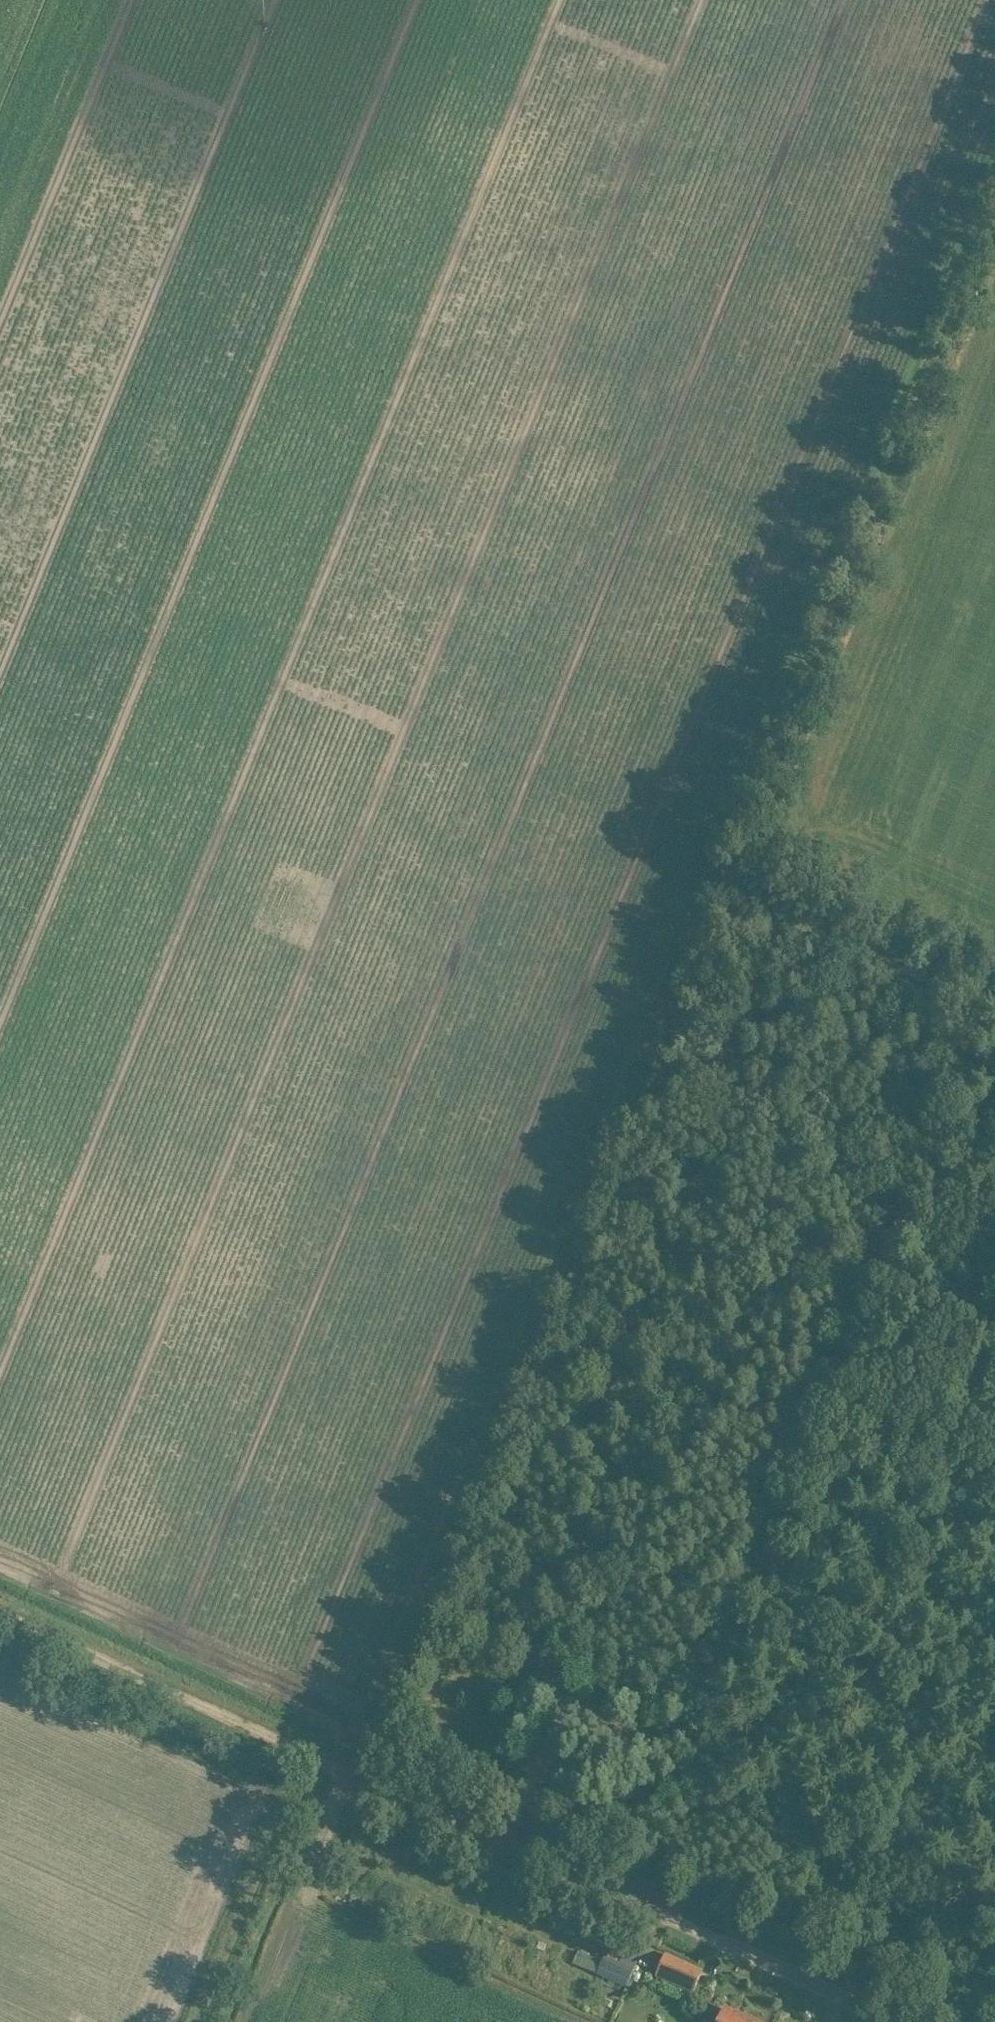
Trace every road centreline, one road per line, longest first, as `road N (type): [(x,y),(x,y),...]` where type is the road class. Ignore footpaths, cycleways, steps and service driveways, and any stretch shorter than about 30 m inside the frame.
road 1 (track): [(642,1900),(0,1615)]
road 2 (unclassified): [(909,2021),(642,1900)]

